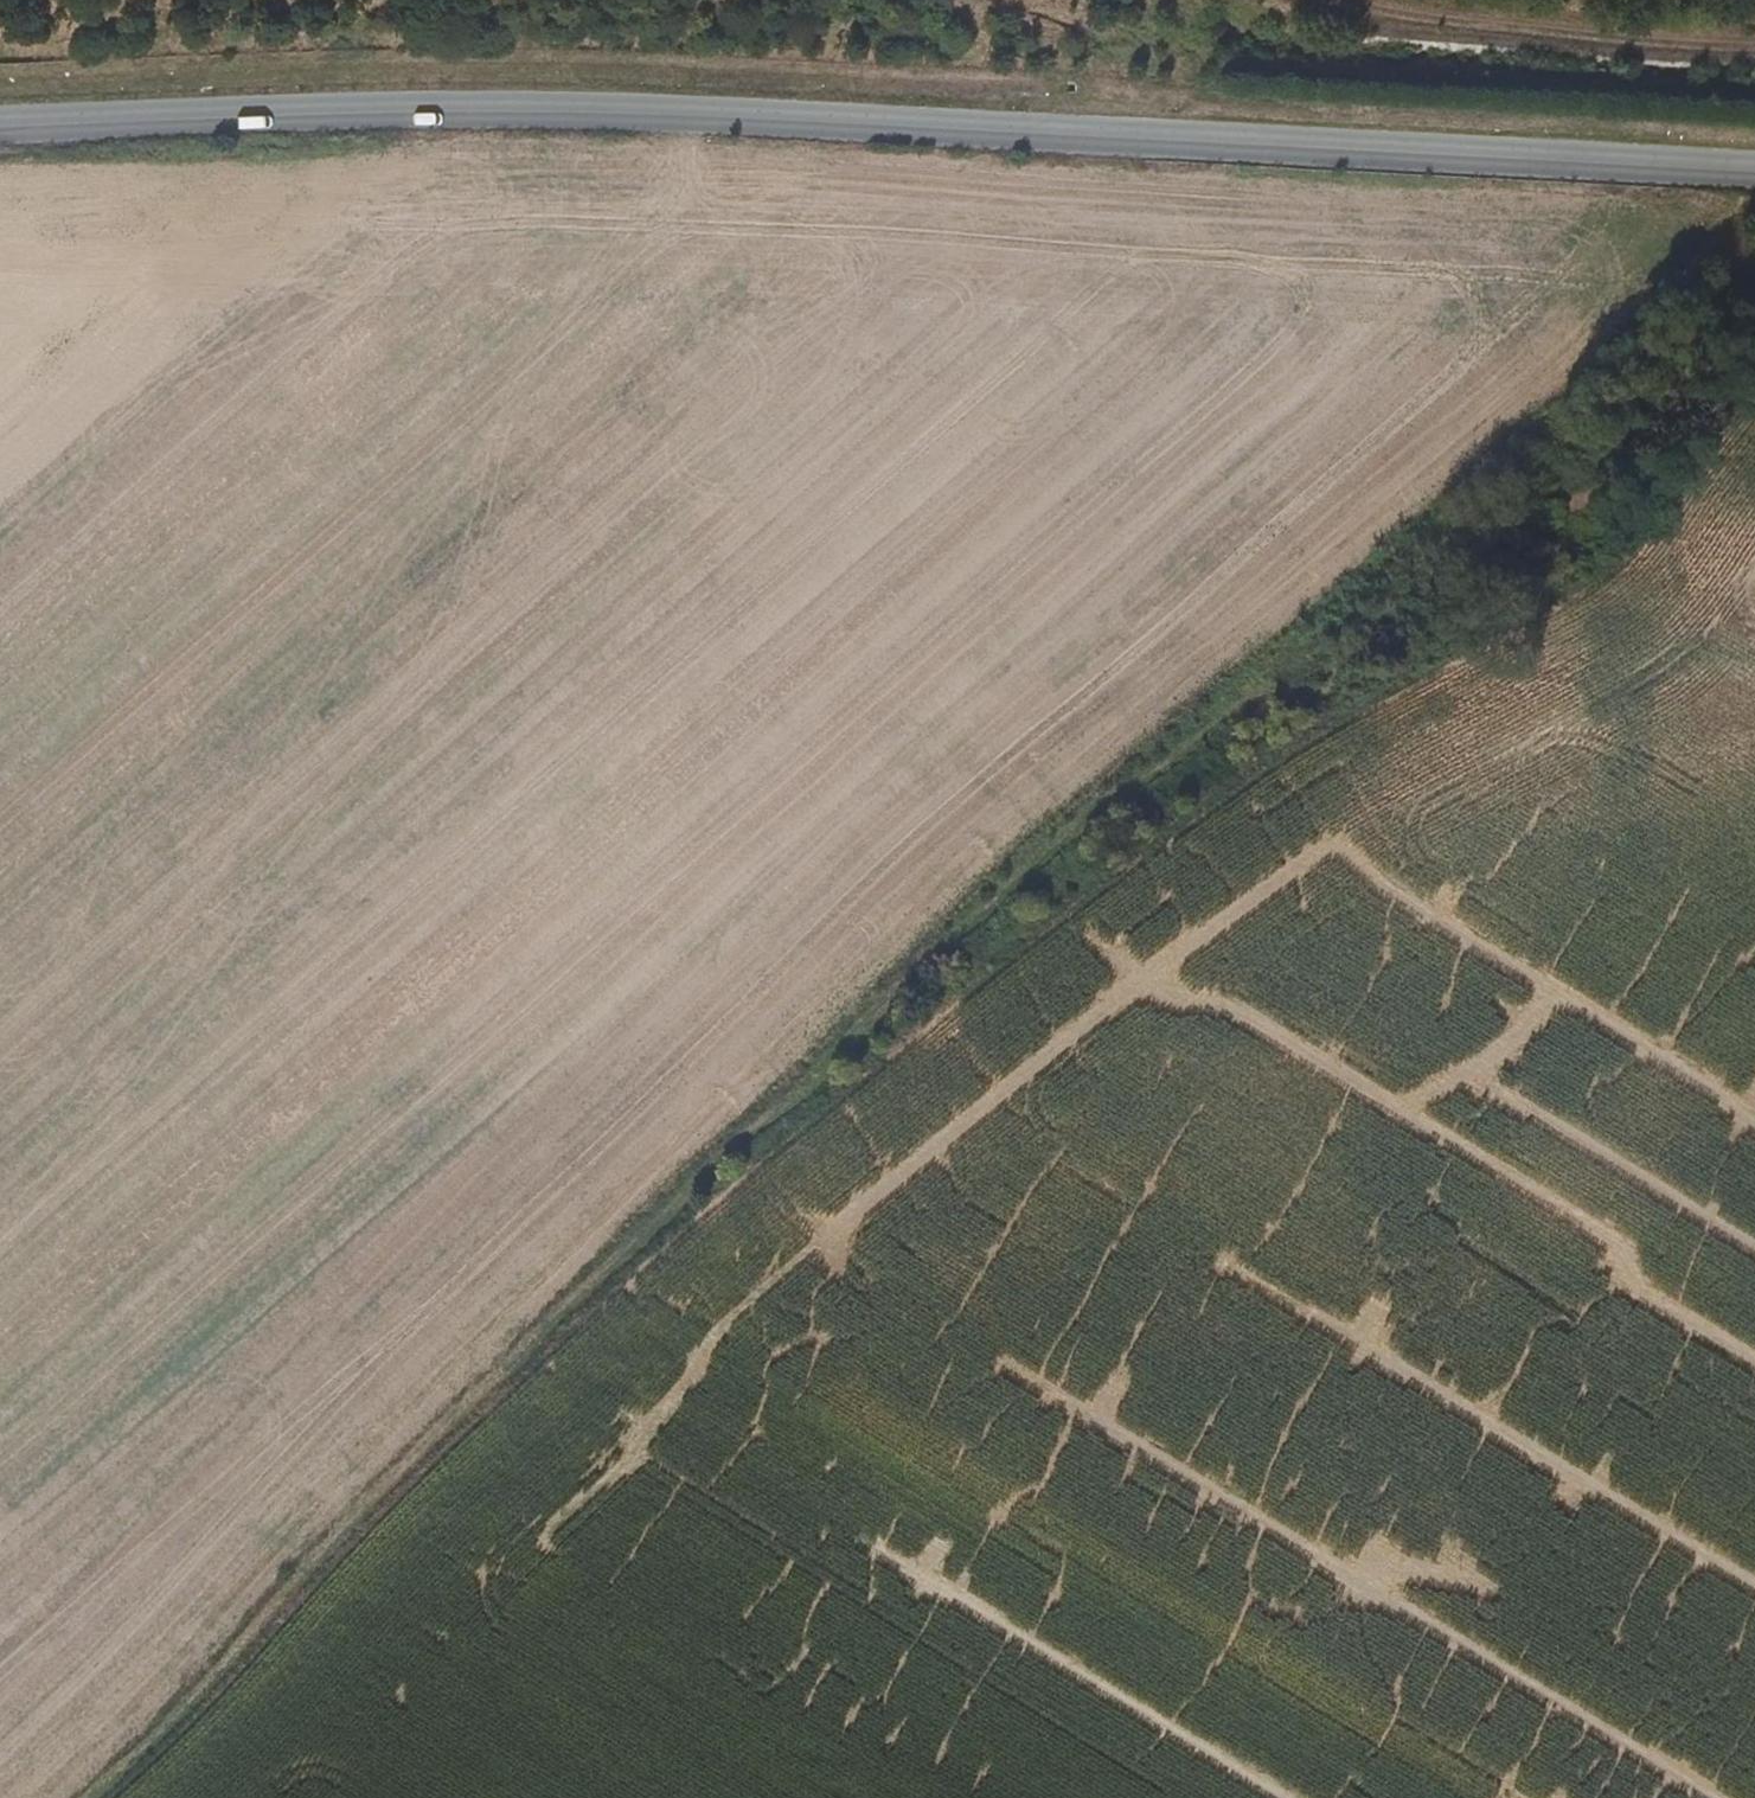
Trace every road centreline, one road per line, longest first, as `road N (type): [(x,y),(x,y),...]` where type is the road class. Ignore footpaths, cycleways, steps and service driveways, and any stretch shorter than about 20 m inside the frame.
road 1 (unclassified): [(1754,165),(1280,134),(864,139),(585,130),(0,150)]

